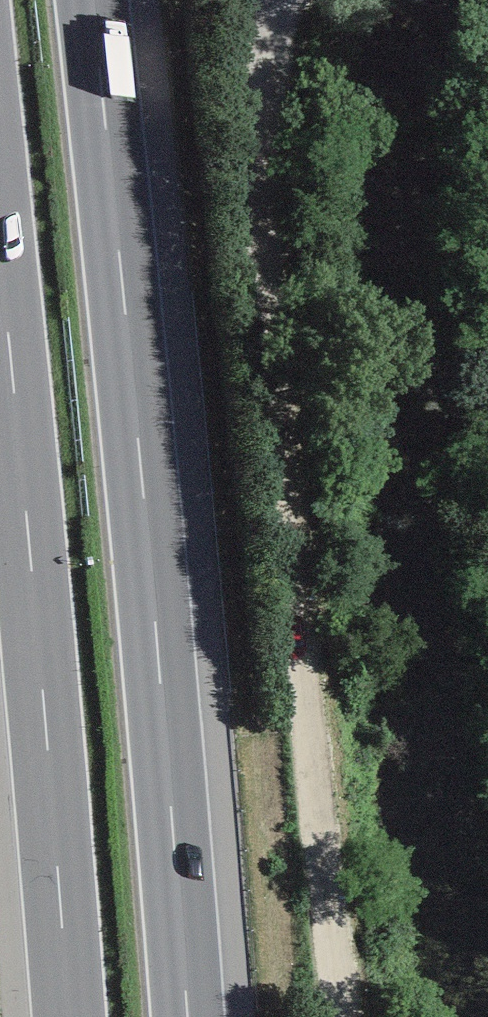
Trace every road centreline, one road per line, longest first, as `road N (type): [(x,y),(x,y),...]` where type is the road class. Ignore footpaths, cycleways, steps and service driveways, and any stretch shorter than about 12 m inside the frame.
road 1 (motorway): [(186,1016),(153,565),(91,0)]
road 2 (track): [(359,1016),(284,156),(286,0)]
road 3 (motorway): [(0,232),(72,1016)]

